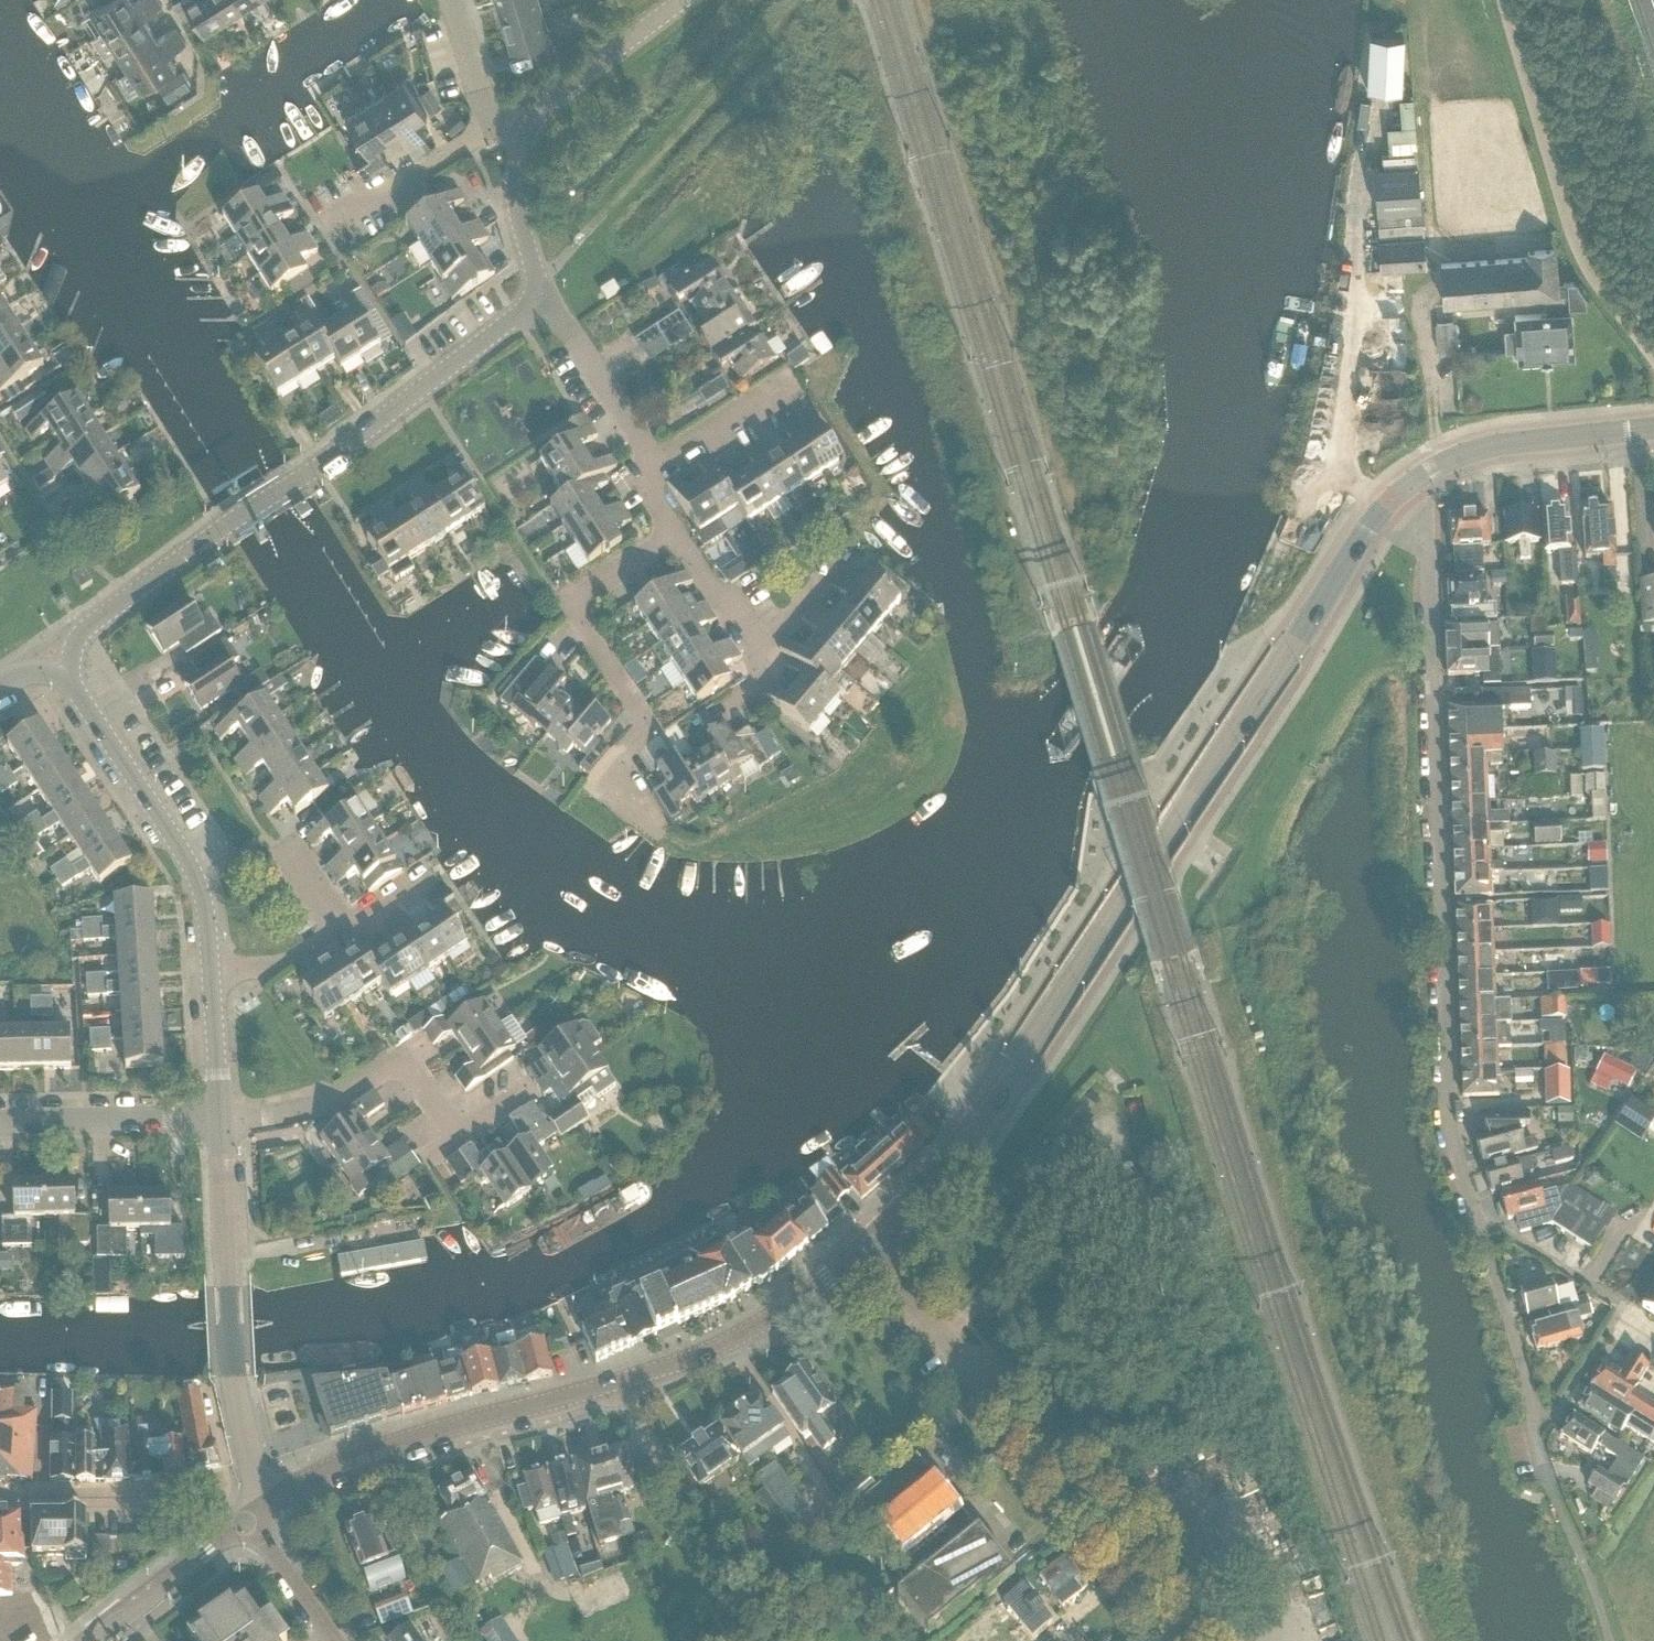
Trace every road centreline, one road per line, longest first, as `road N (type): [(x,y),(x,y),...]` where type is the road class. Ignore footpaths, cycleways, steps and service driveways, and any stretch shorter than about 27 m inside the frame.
road 1 (tertiary): [(865,1247),(978,1124),(1393,493)]
road 2 (unclassified): [(1472,1213),(1445,1098),(1428,542),(1393,493)]
road 3 (tertiary): [(252,1518),(347,1460),(705,1352),(829,1280),(865,1247)]
road 4 (unclassified): [(70,670),(74,645),(90,624),(516,317)]
road 5 (unclassified): [(1168,1640),(1131,1573),(1024,1430),(865,1247)]
road 6 (unclassified): [(252,1518),(253,1466),(232,1379),(220,1115)]
road 7 (residential): [(654,830),(616,779),(643,733),(642,714),(566,609),(678,534)]
road 8 (unclassified): [(213,967),(210,909),(193,865),(70,670)]
road 9 (unclassified): [(220,1115),(277,1113),(378,1078),(402,1078),(449,1137),(509,1105)]
road 10 (unclassified): [(1549,1486),(1472,1213)]
road 11 (tertiary): [(1393,493),(1428,469),(1504,441),(1653,427)]
road 12 (residential): [(252,1518),(193,1496),(0,1497)]
road 13 (unclassified): [(220,1115),(0,1121)]
road 14 (unclassified): [(681,0),(557,93),(525,139)]
road 15 (tertiary): [(252,1518),(88,1640)]
road 16 (residential): [(654,466),(547,299)]
road 17 (unclassified): [(330,225),(496,127)]
road 18 (unclassified): [(525,139),(518,209),(547,299)]
road 19 (residential): [(654,466),(785,382)]
road 20 (unclassified): [(220,1115),(213,967)]
road 21 (residential): [(336,1640),(252,1518)]
road 22 (residential): [(774,636),(754,634),(678,534)]
road 23 (residential): [(213,967),(278,964),(337,925)]
road 24 (unclassified): [(496,127),(450,0)]
road 25 (residential): [(1472,1213),(1585,1282)]

